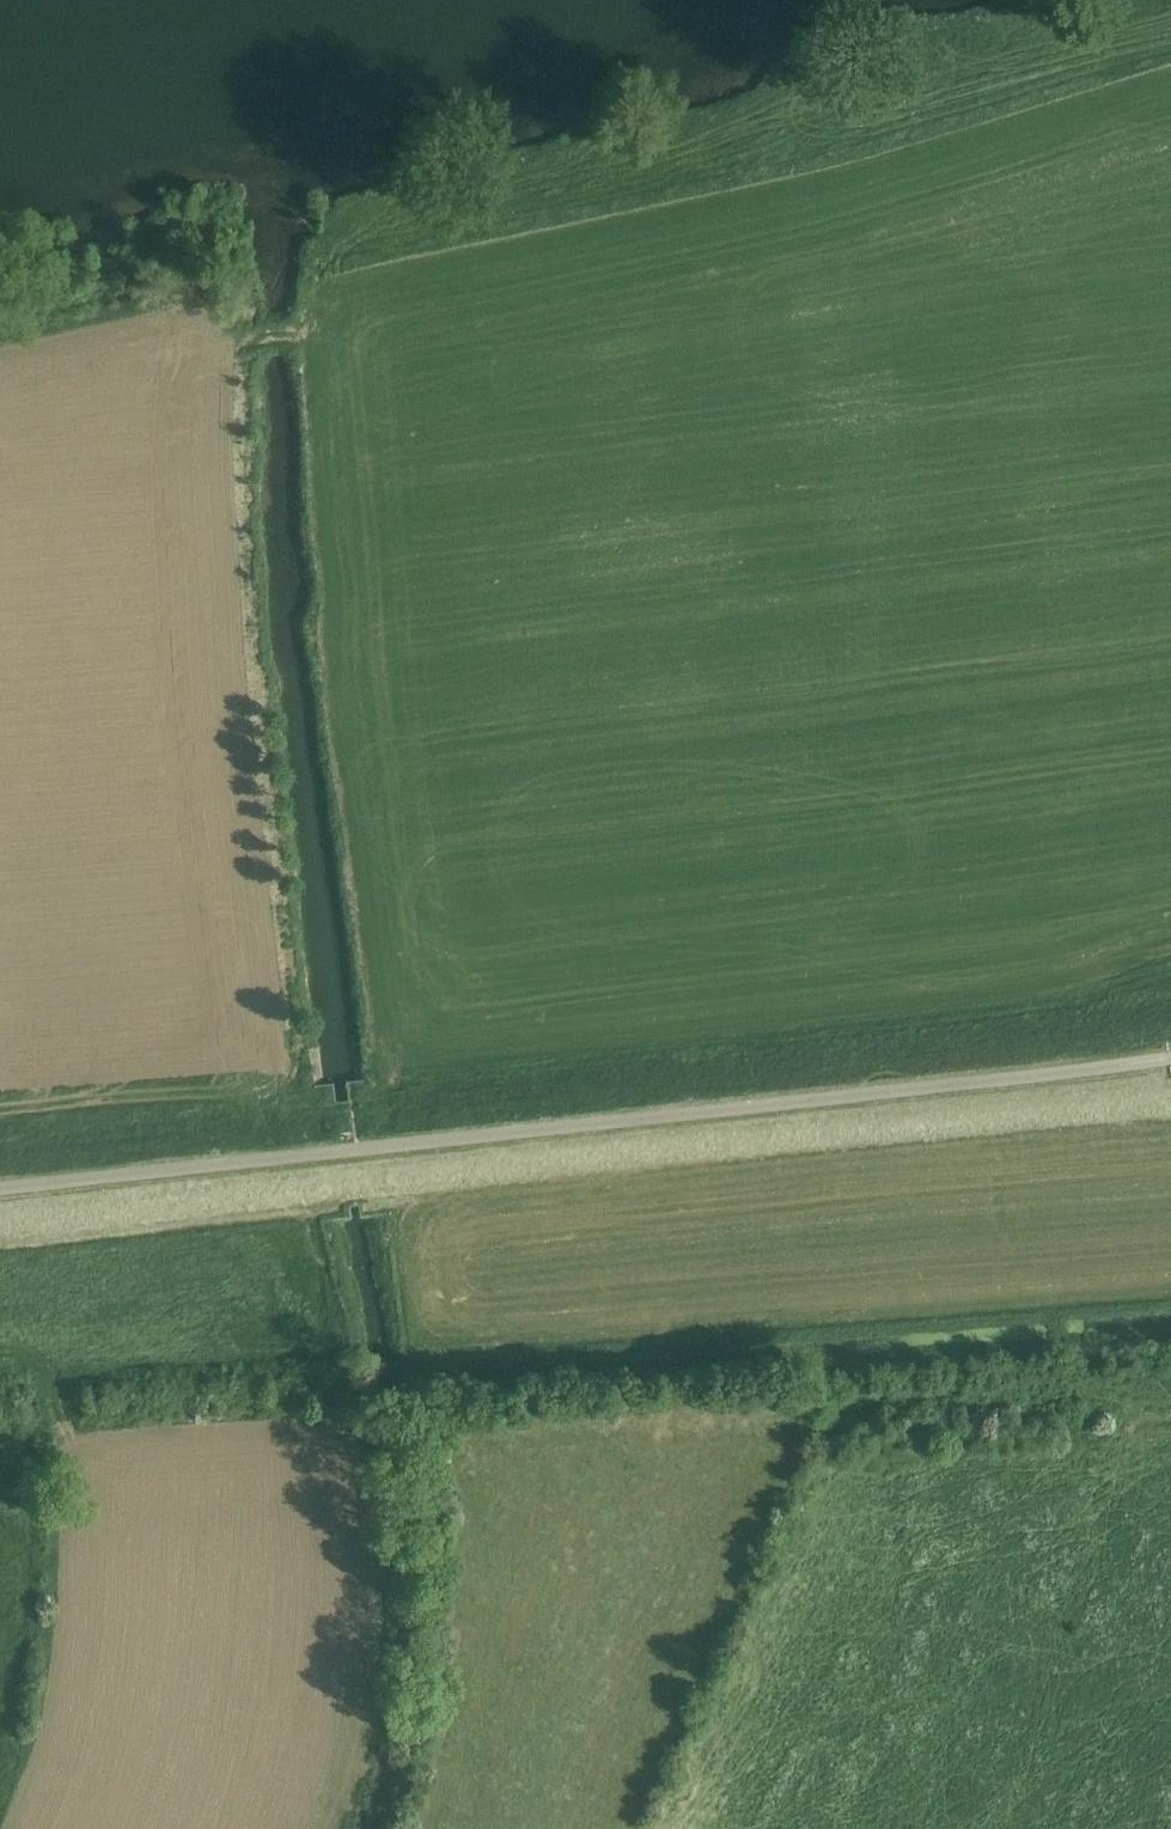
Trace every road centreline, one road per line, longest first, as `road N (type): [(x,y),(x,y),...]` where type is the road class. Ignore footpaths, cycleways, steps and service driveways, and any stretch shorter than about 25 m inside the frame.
road 1 (track): [(1170,1025),(543,1077),(294,1120),(0,1134)]

